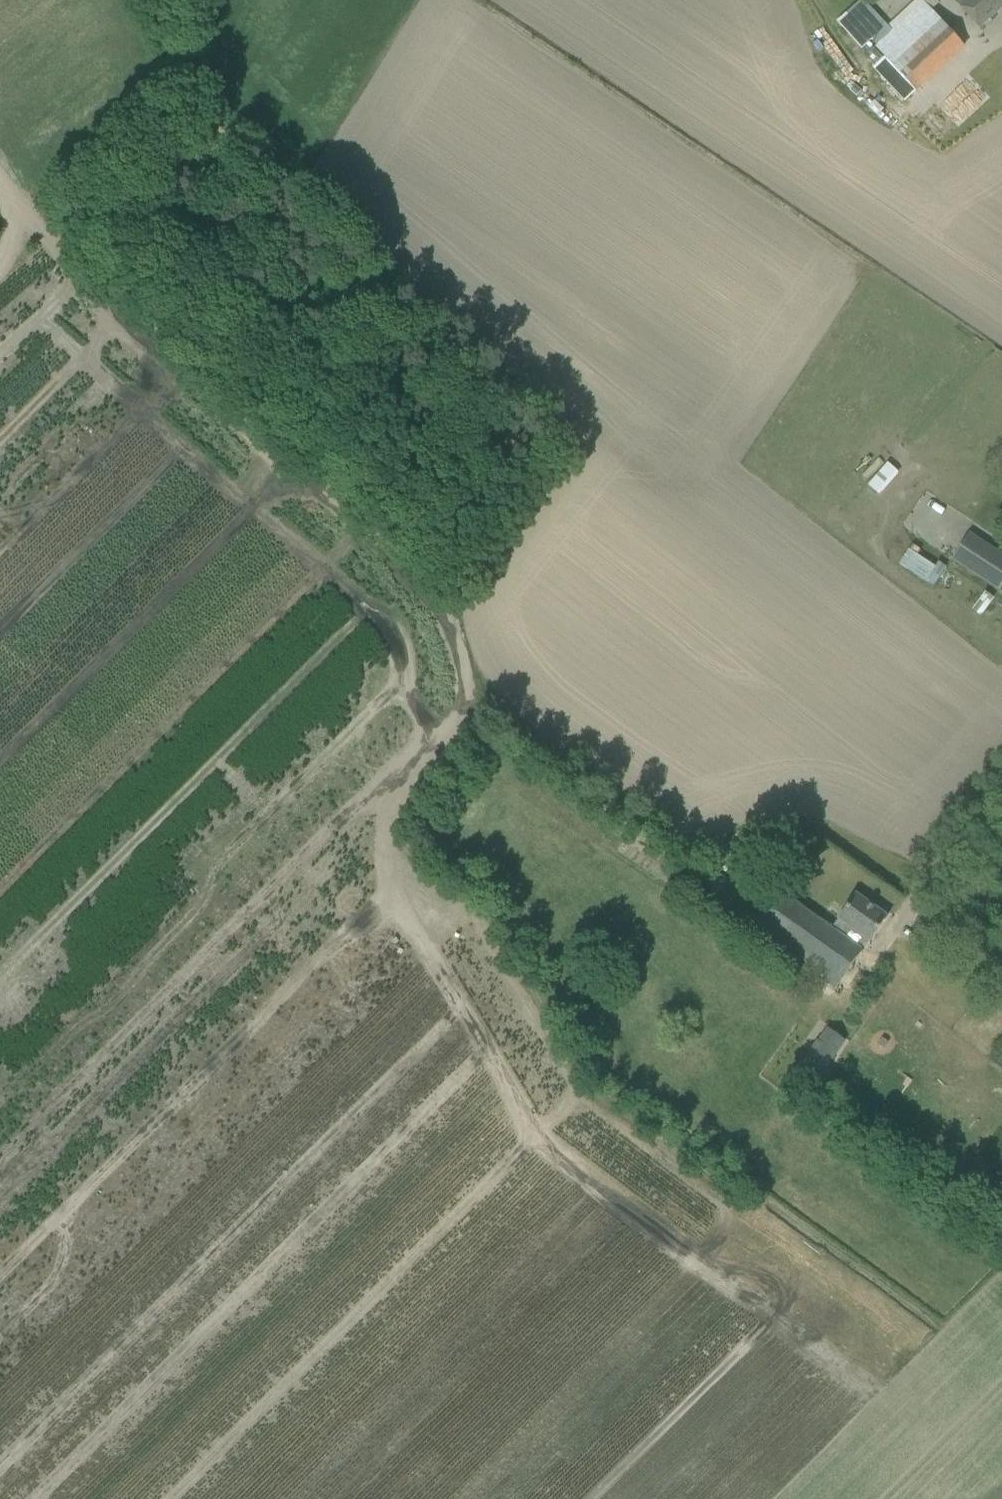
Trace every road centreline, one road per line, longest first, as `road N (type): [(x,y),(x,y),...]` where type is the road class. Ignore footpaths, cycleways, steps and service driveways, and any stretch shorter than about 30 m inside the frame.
road 1 (track): [(0,158),(20,217),(0,272)]

